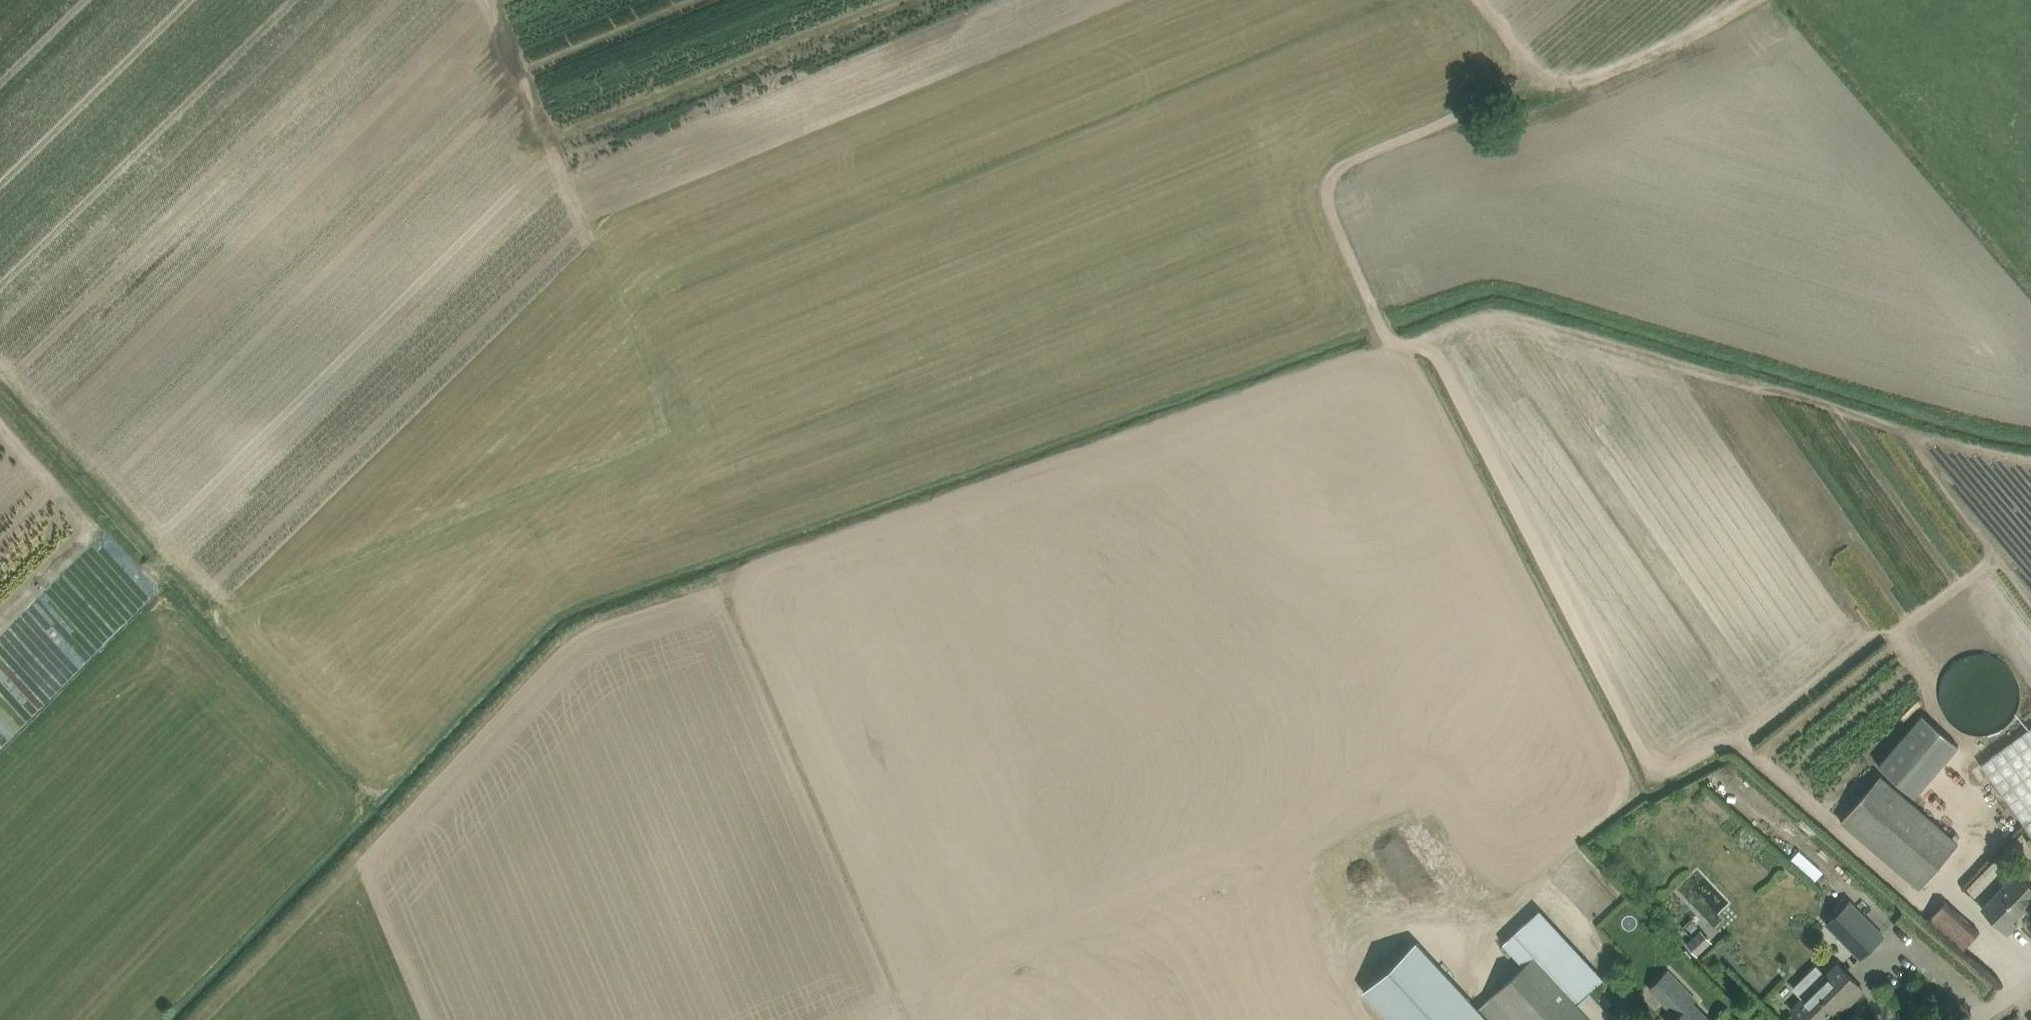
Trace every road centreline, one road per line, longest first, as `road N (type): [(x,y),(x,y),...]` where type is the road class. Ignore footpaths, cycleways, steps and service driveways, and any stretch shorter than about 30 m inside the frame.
road 1 (track): [(2030,973),(1940,882),(1922,903),(1736,745),(1652,770),(1424,337),(1395,349),(1324,194),(1337,176),(1471,116),(1515,87),(1525,63),(1476,0)]

